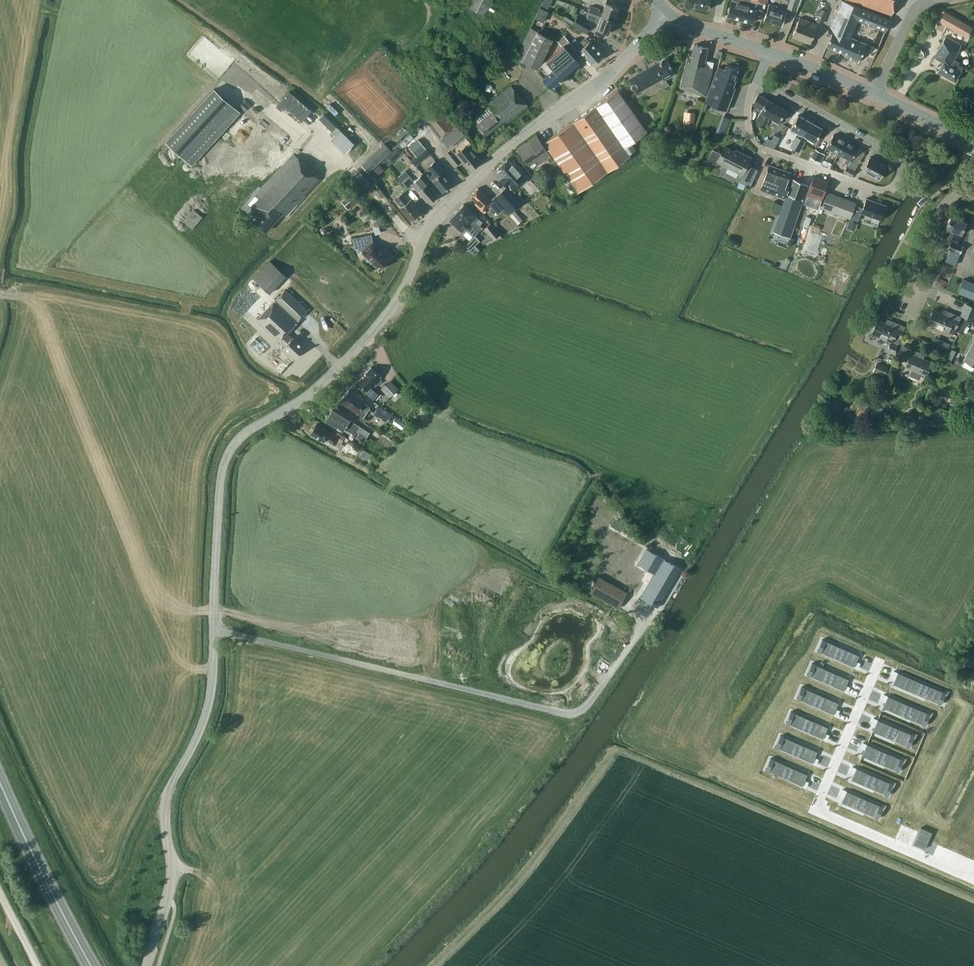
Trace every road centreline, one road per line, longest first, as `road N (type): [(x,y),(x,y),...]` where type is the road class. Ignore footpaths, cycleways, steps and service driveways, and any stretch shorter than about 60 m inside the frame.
road 1 (tertiary): [(145,965),(173,876),(168,796),(207,713),(213,680),(220,482),(228,454),(346,363),(398,298),(441,211),(519,137),(617,66),(665,13)]
road 2 (residential): [(759,79),(748,114),(761,148),(877,190),(901,177)]
road 3 (trunk): [(92,965),(0,780)]
road 4 (residential): [(901,177),(887,151),(759,79)]
road 5 (unclassified): [(904,300),(942,206),(973,190)]
road 6 (unclassified): [(875,94),(913,13),(947,0)]

